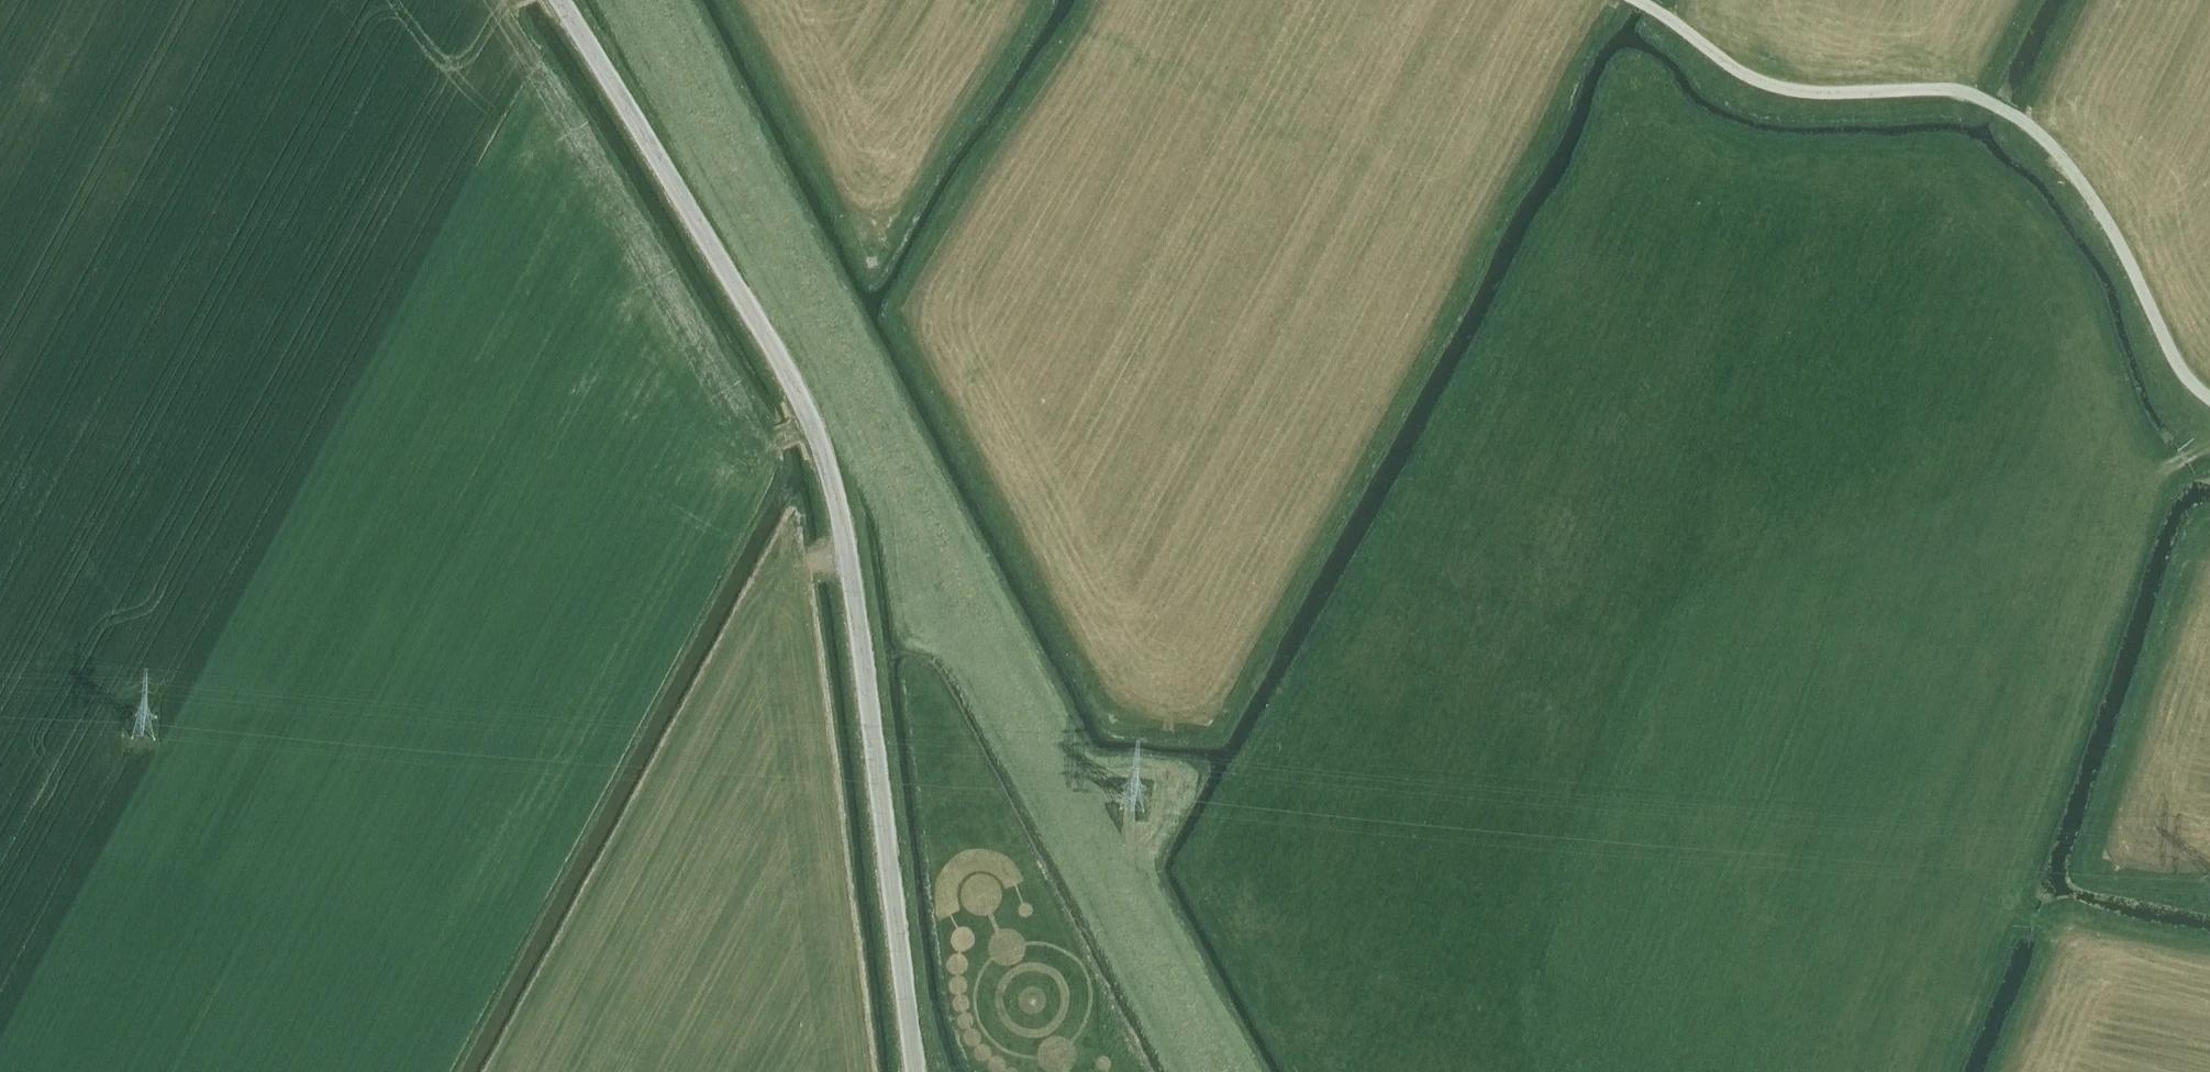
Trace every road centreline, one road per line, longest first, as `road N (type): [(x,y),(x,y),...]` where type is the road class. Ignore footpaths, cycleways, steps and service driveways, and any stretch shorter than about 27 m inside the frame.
road 1 (unclassified): [(915,1071),(851,579),(827,465),(766,335),(559,0)]
road 2 (track): [(2209,394),(2185,375),(2085,185),(2019,116),(1951,89),(1820,92),(1769,84),(1637,0)]

